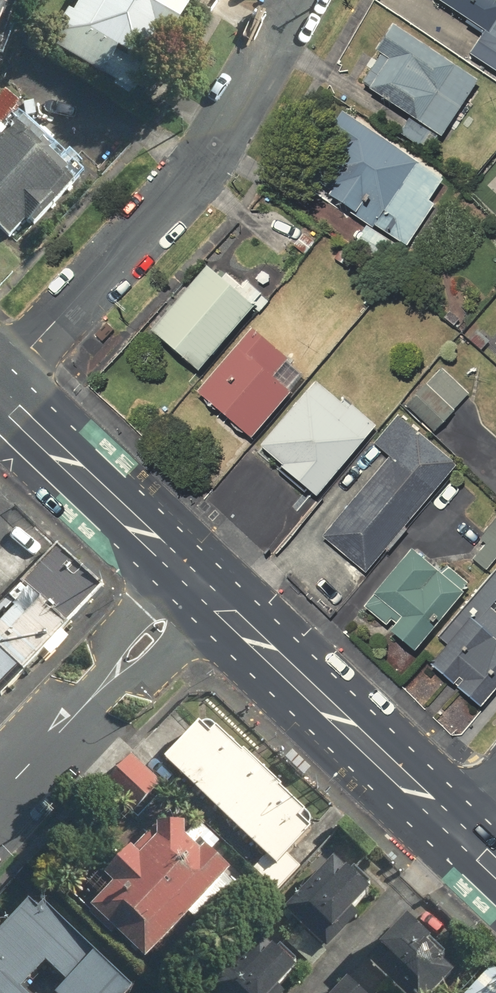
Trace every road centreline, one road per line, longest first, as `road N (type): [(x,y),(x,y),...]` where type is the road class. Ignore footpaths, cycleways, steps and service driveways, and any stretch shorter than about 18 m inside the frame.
road 1 (residential): [(0,379),(181,189),(301,0)]
road 2 (primary): [(200,584),(463,835)]
road 3 (residential): [(0,795),(200,584)]
road 4 (primary): [(0,395),(200,584)]

